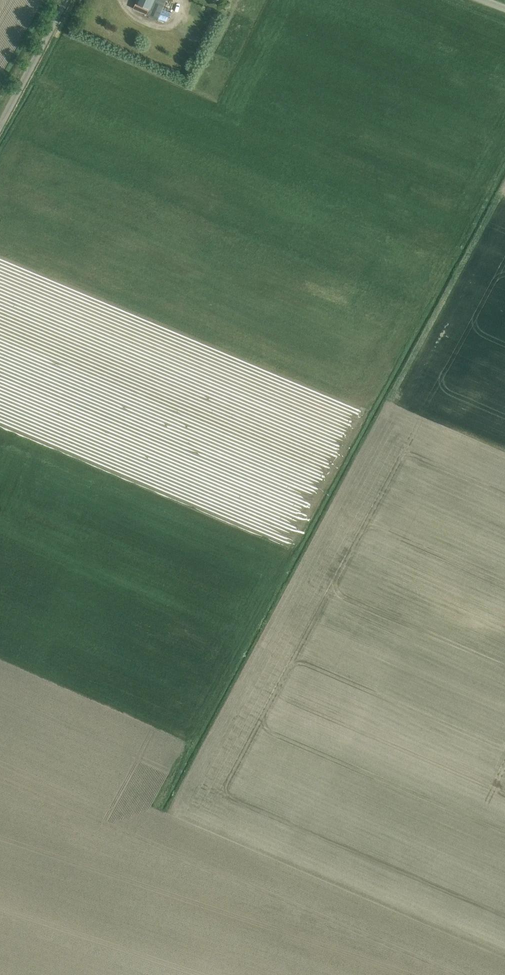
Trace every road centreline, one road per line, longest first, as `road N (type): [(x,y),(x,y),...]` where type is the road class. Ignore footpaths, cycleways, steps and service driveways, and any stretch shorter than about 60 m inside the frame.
road 1 (unclassified): [(0,125),(66,0)]

